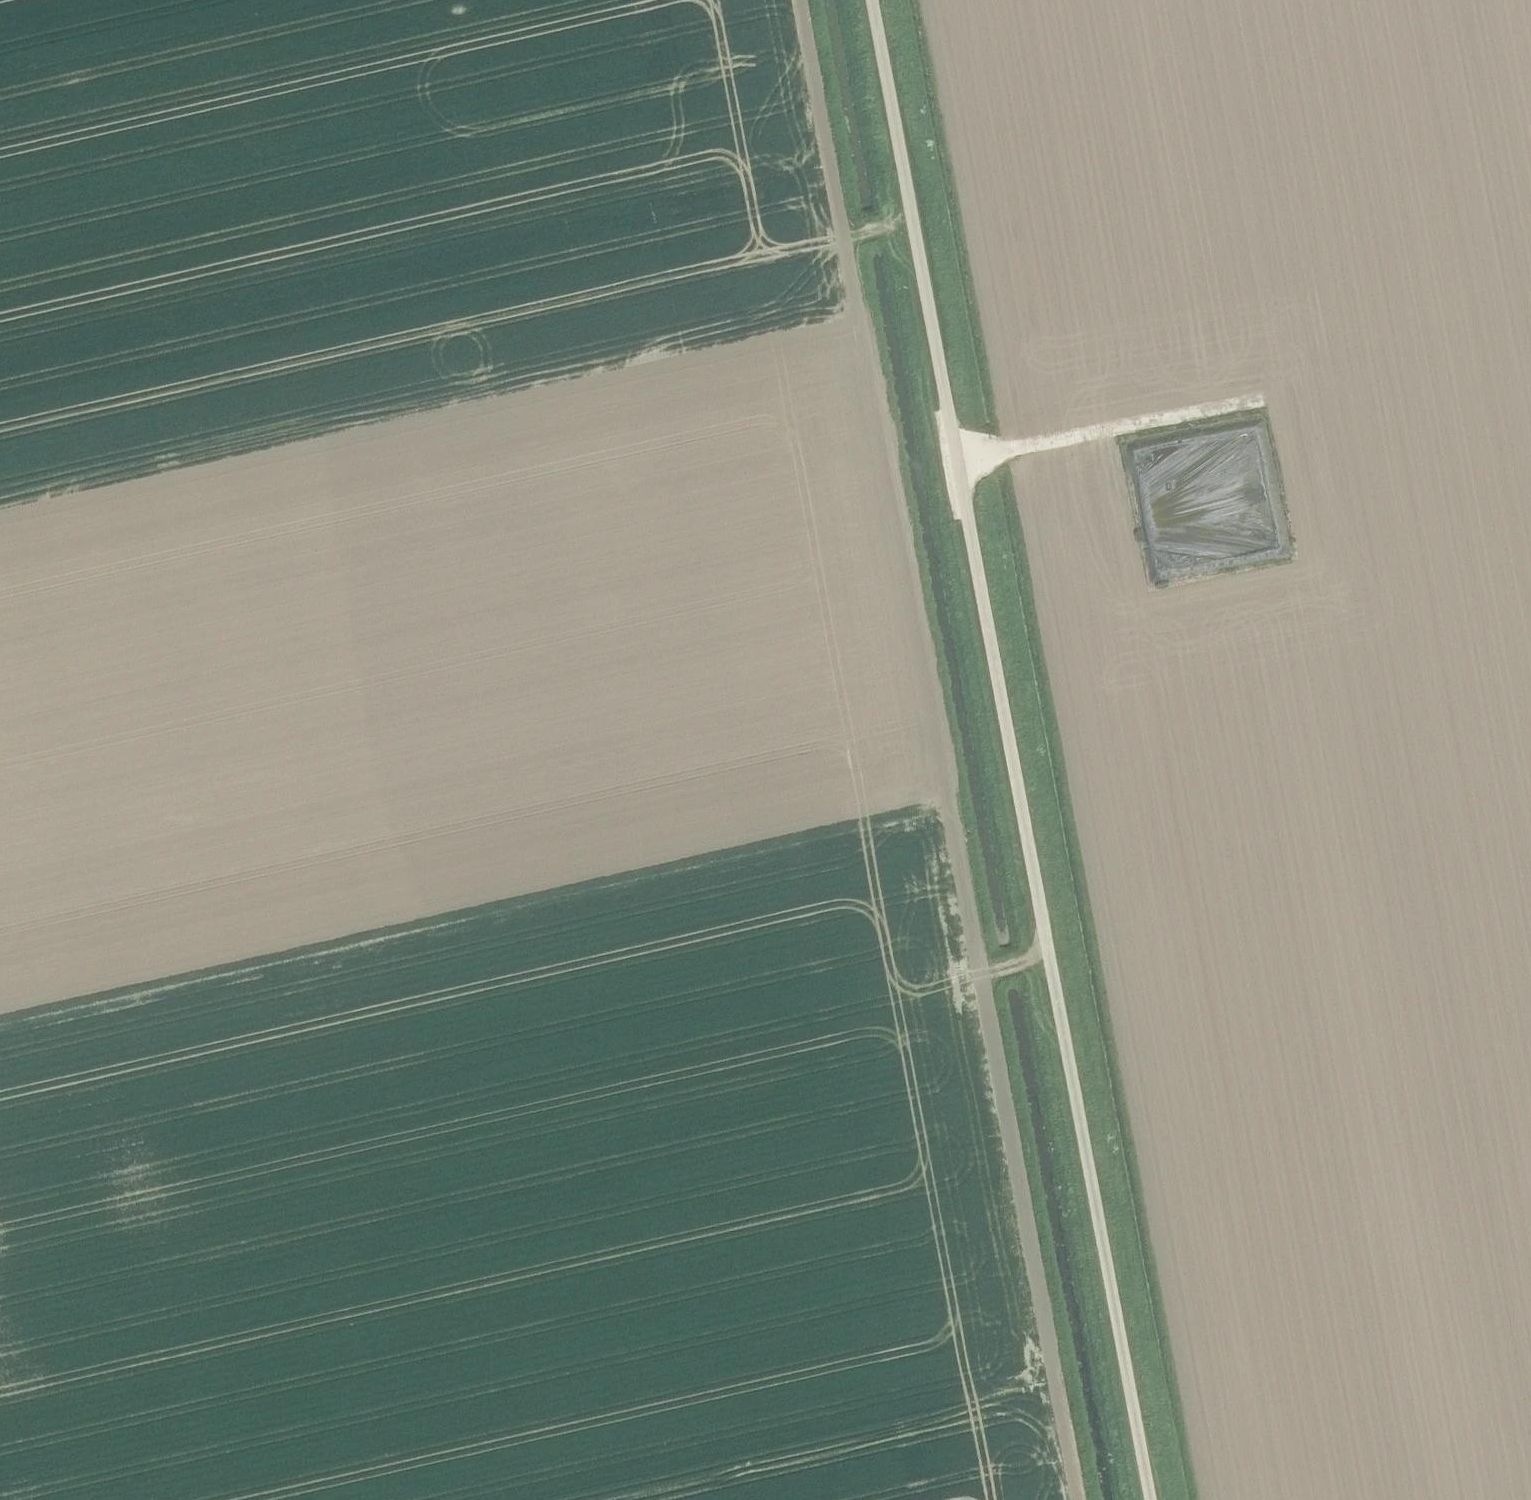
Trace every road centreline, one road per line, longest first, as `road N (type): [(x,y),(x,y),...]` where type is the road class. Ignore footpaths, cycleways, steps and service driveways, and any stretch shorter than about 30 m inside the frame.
road 1 (unclassified): [(1145,1499),(869,0)]

